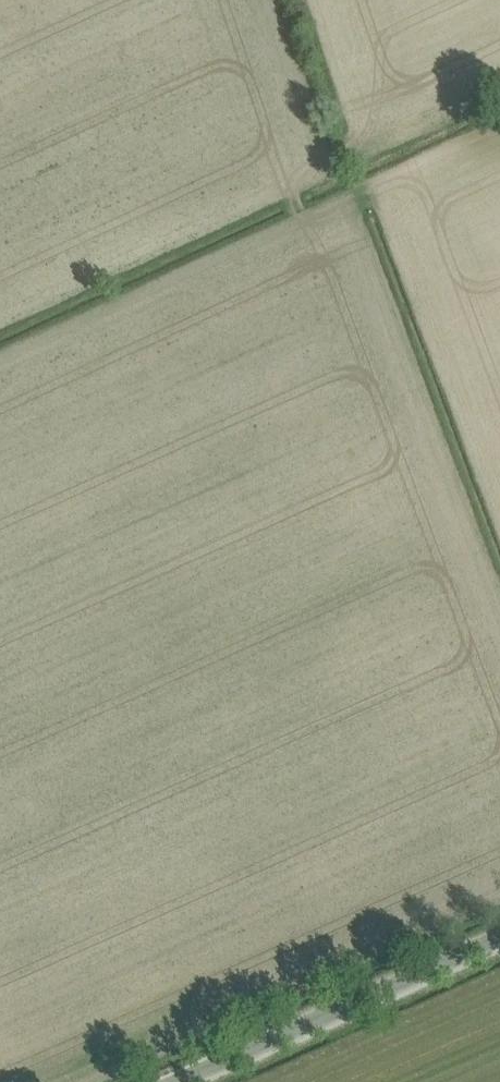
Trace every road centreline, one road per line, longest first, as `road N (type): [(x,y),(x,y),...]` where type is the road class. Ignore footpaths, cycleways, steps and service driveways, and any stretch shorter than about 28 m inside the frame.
road 1 (unclassified): [(160,1081),(499,932)]

